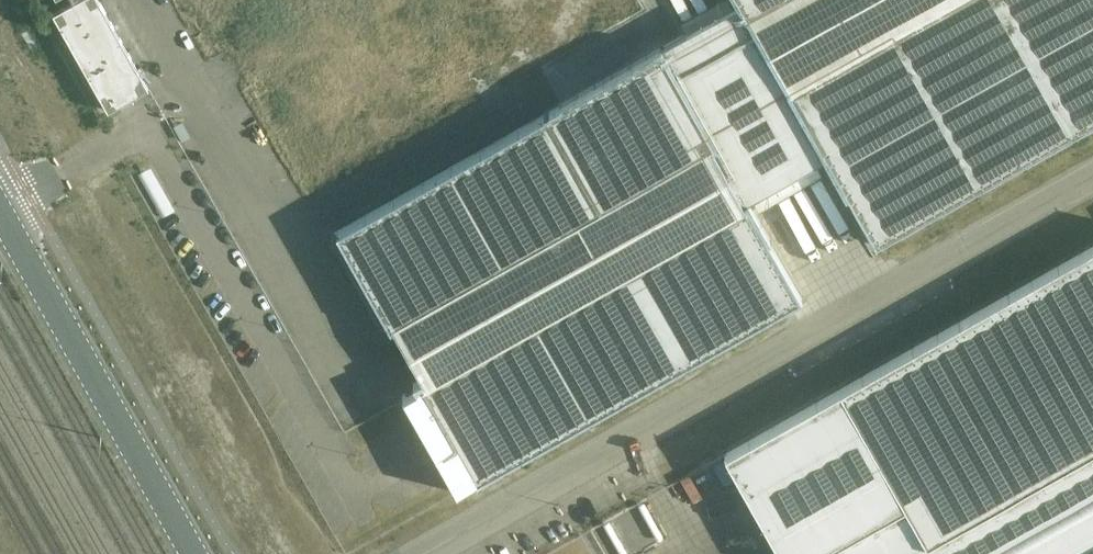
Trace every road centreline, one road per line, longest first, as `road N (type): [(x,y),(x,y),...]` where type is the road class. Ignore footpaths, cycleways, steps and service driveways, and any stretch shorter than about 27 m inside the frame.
road 1 (unclassified): [(192,553),(0,212)]

